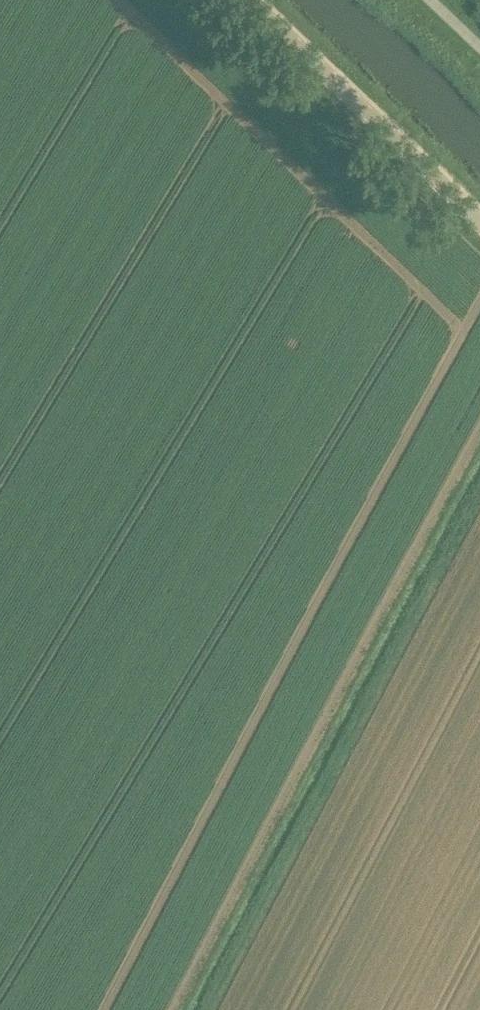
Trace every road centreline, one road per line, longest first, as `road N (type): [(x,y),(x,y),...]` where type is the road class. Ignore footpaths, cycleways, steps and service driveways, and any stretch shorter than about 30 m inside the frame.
road 1 (tertiary): [(479,218),(252,0)]

